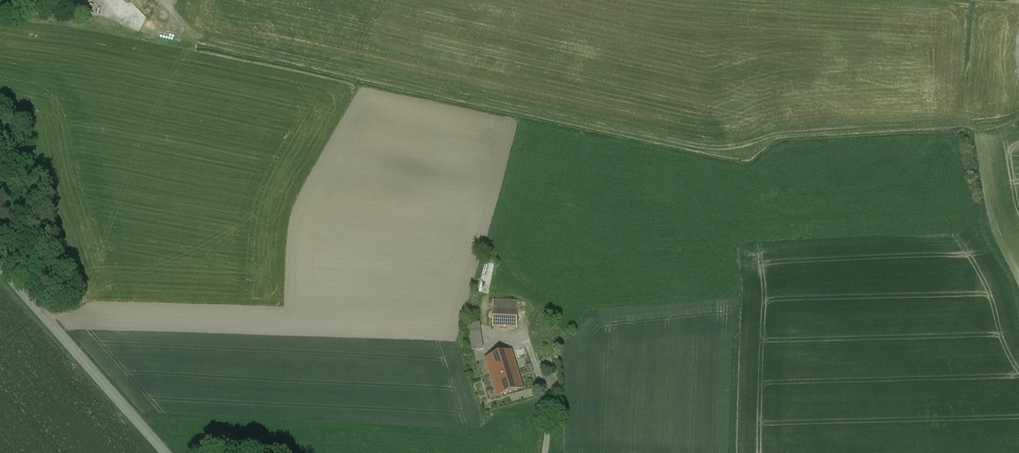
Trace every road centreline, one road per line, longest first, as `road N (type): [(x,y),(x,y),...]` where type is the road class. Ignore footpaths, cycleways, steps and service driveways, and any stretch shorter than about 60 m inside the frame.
road 1 (unclassified): [(165,452),(0,267)]

